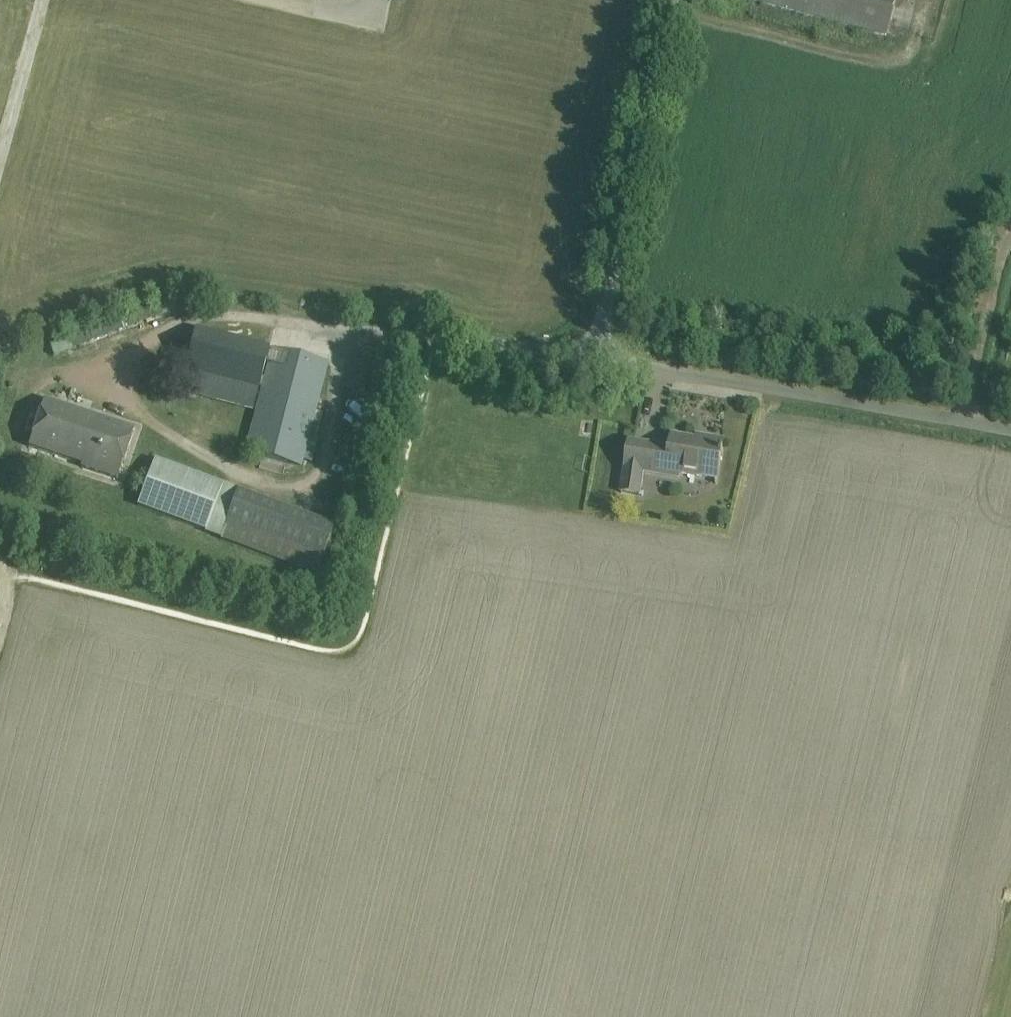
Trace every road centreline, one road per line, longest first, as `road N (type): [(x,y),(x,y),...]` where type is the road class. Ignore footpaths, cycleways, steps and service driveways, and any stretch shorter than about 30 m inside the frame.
road 1 (unclassified): [(1010,432),(623,361),(606,348),(599,314),(673,0)]
road 2 (track): [(437,332),(565,346),(600,329)]

